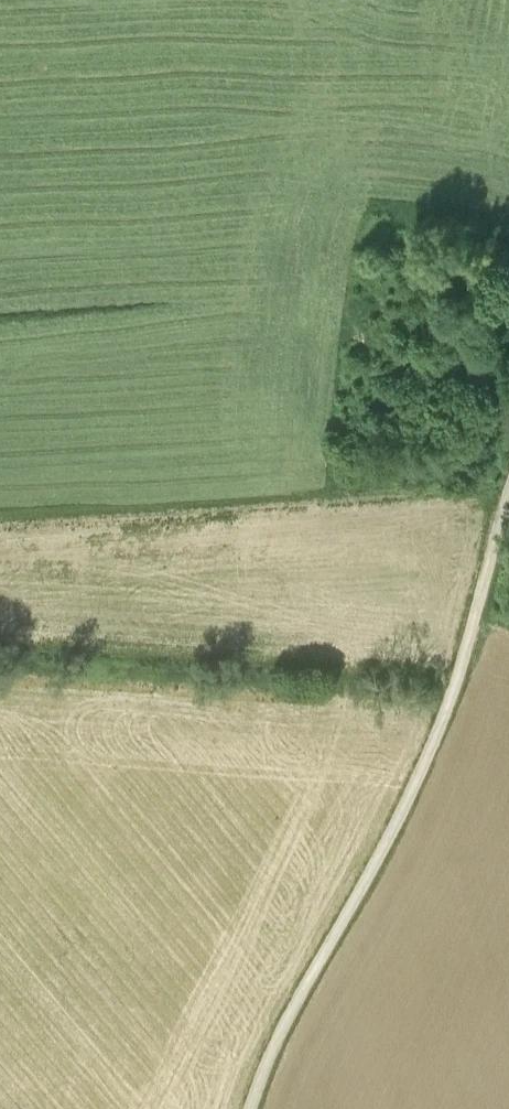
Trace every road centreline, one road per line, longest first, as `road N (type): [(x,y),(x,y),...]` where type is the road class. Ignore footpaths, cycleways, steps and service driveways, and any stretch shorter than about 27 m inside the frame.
road 1 (unclassified): [(251,1108),(295,1005),(437,738),(508,496)]

